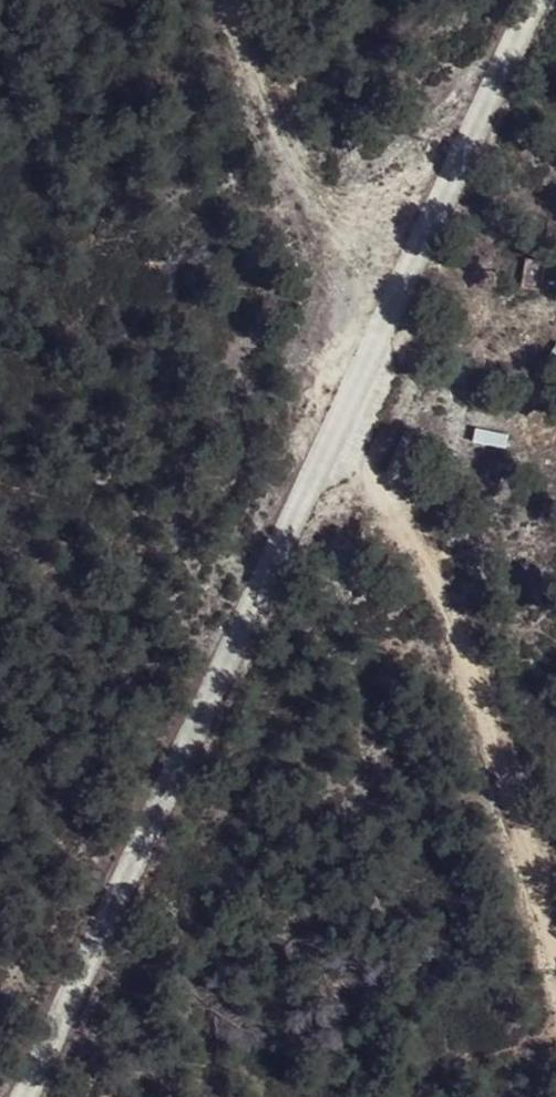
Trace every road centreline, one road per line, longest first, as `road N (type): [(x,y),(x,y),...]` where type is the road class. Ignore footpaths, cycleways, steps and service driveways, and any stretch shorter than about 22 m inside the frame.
road 1 (unclassified): [(538,0),(12,1096)]
road 2 (track): [(555,985),(450,655),(368,352),(219,0)]

